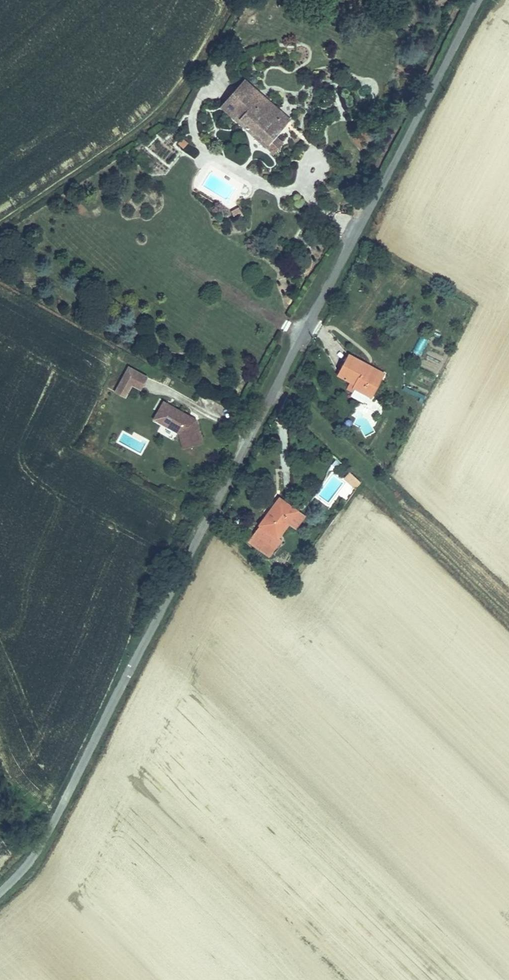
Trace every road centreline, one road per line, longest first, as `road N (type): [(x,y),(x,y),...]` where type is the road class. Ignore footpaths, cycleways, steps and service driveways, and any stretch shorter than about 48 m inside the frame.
road 1 (residential): [(0,891),(55,820),(477,0)]
road 2 (track): [(508,606),(277,384)]

